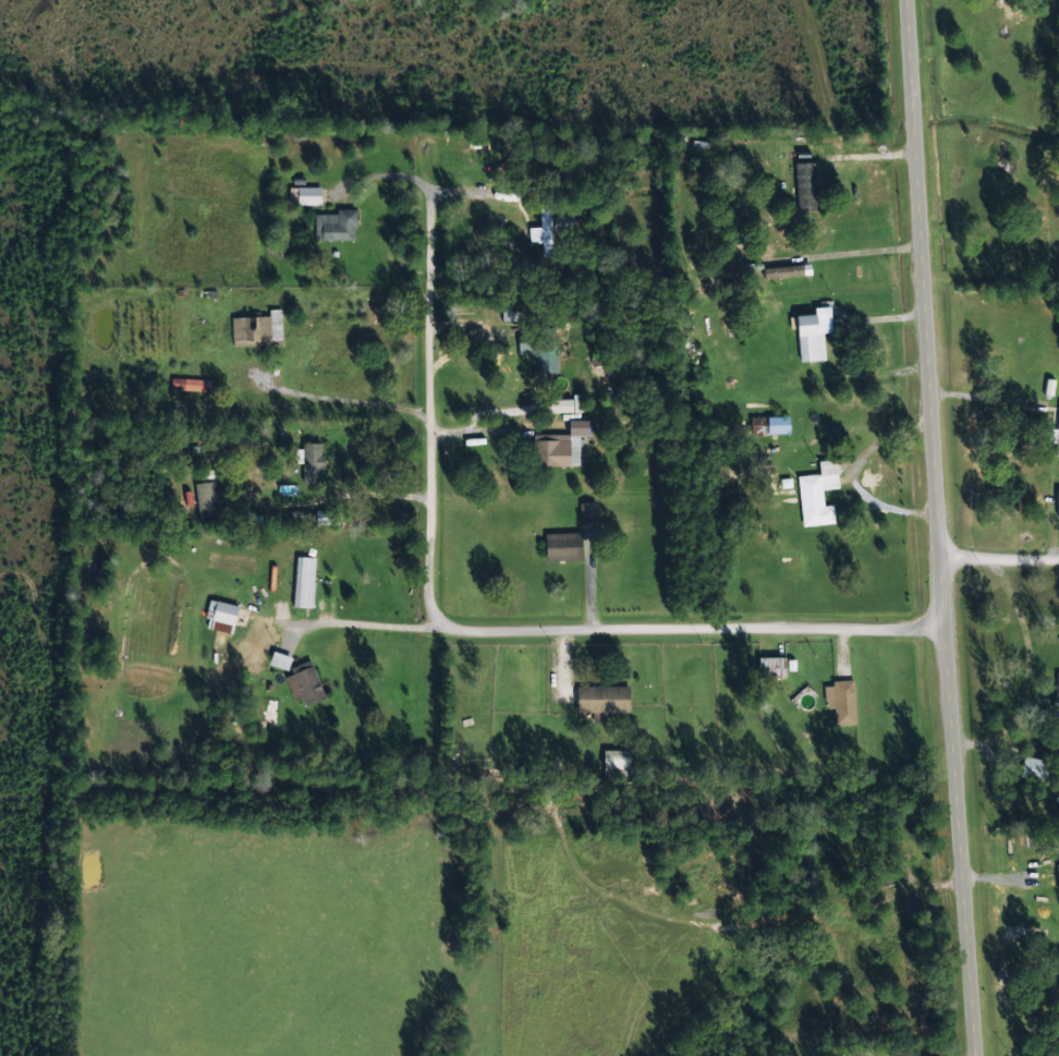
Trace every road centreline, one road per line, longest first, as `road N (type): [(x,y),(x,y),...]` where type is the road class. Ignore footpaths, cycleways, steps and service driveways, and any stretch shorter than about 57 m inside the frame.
road 1 (tertiary): [(905,0),(970,1055)]
road 2 (residential): [(940,611),(464,570),(442,548),(440,373)]
road 3 (residential): [(927,399),(799,403),(659,343),(550,359),(512,378),(440,373)]
road 4 (residential): [(936,559),(1058,558)]

